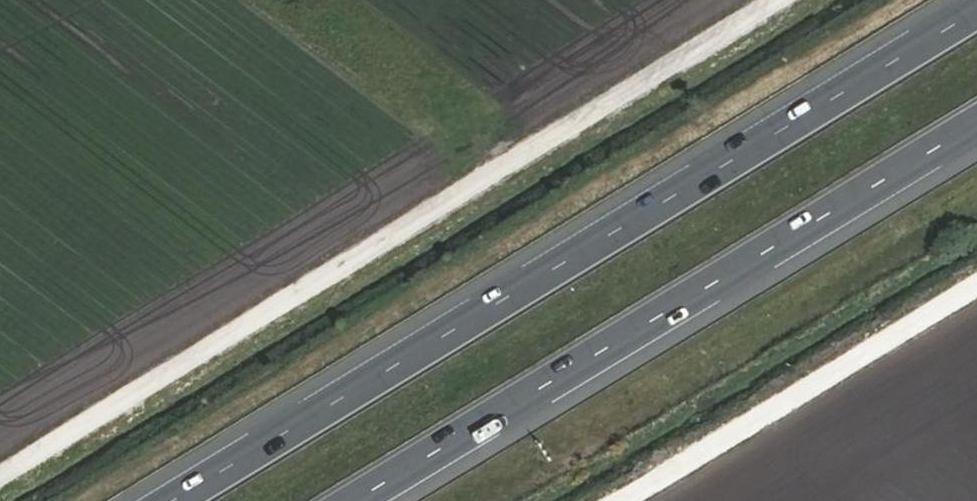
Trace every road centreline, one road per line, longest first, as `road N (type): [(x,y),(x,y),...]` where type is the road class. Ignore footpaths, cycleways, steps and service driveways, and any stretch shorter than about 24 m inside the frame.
road 1 (motorway): [(976,11),(171,500)]
road 2 (track): [(795,0),(0,478)]
road 3 (motorway): [(356,500),(976,126)]
road 4 (track): [(629,500),(976,290)]

